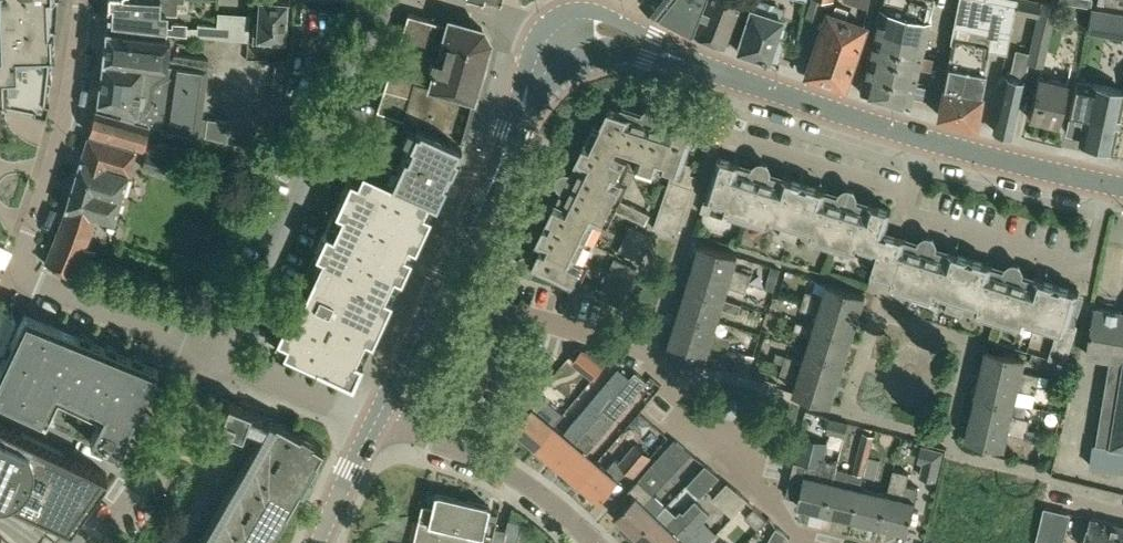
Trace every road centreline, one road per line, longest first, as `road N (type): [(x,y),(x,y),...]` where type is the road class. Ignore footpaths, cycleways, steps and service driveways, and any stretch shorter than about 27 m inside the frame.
road 1 (tertiary): [(1122,187),(927,140),(613,33),(560,44)]
road 2 (tertiary): [(375,421),(514,134),(532,76),(560,44)]
road 3 (residential): [(229,357),(344,131),(377,0)]
road 4 (unclassified): [(443,444),(498,330),(511,319),(681,367)]
road 5 (unclassified): [(16,268),(59,135),(82,0)]
road 6 (residential): [(229,357),(16,268)]
road 7 (residential): [(806,542),(698,429),(685,406),(681,367)]
road 8 (residential): [(953,442),(965,457),(1122,495)]
road 9 (residential): [(592,542),(522,482),(443,444)]
road 10 (residential): [(375,421),(229,357)]
road 11 (residential): [(186,542),(214,508),(216,486),(211,460),(172,441)]
road 12 (tertiary): [(320,542),(375,421)]
road 13 (residential): [(560,44),(438,0)]
road 14 (residential): [(172,441),(97,542)]

